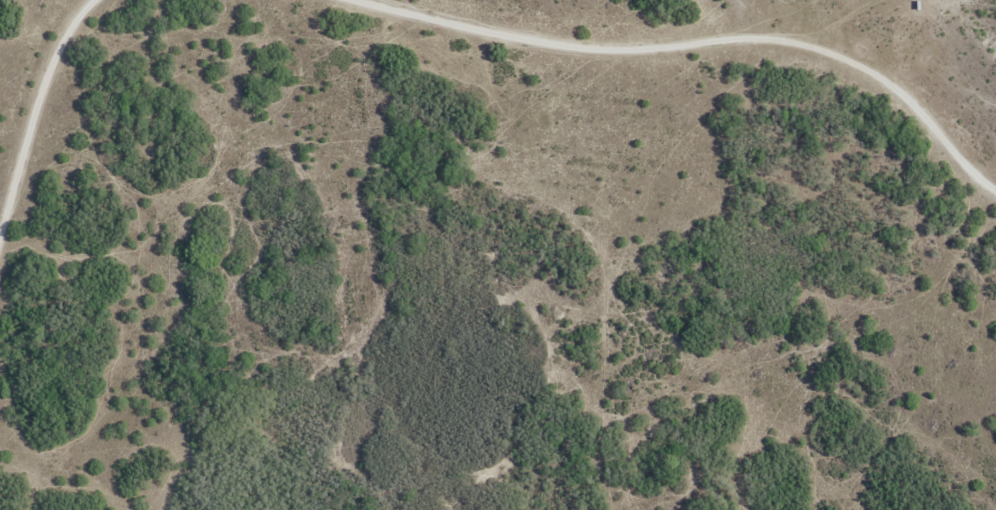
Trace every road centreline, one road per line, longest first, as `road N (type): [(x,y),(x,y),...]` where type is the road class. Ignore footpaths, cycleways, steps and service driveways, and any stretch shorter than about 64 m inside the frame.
road 1 (residential): [(201,509),(376,330),(591,76),(605,33)]
road 2 (residential): [(497,0),(605,33),(839,33),(995,144)]
road 3 (residential): [(0,298),(95,52),(130,0)]

